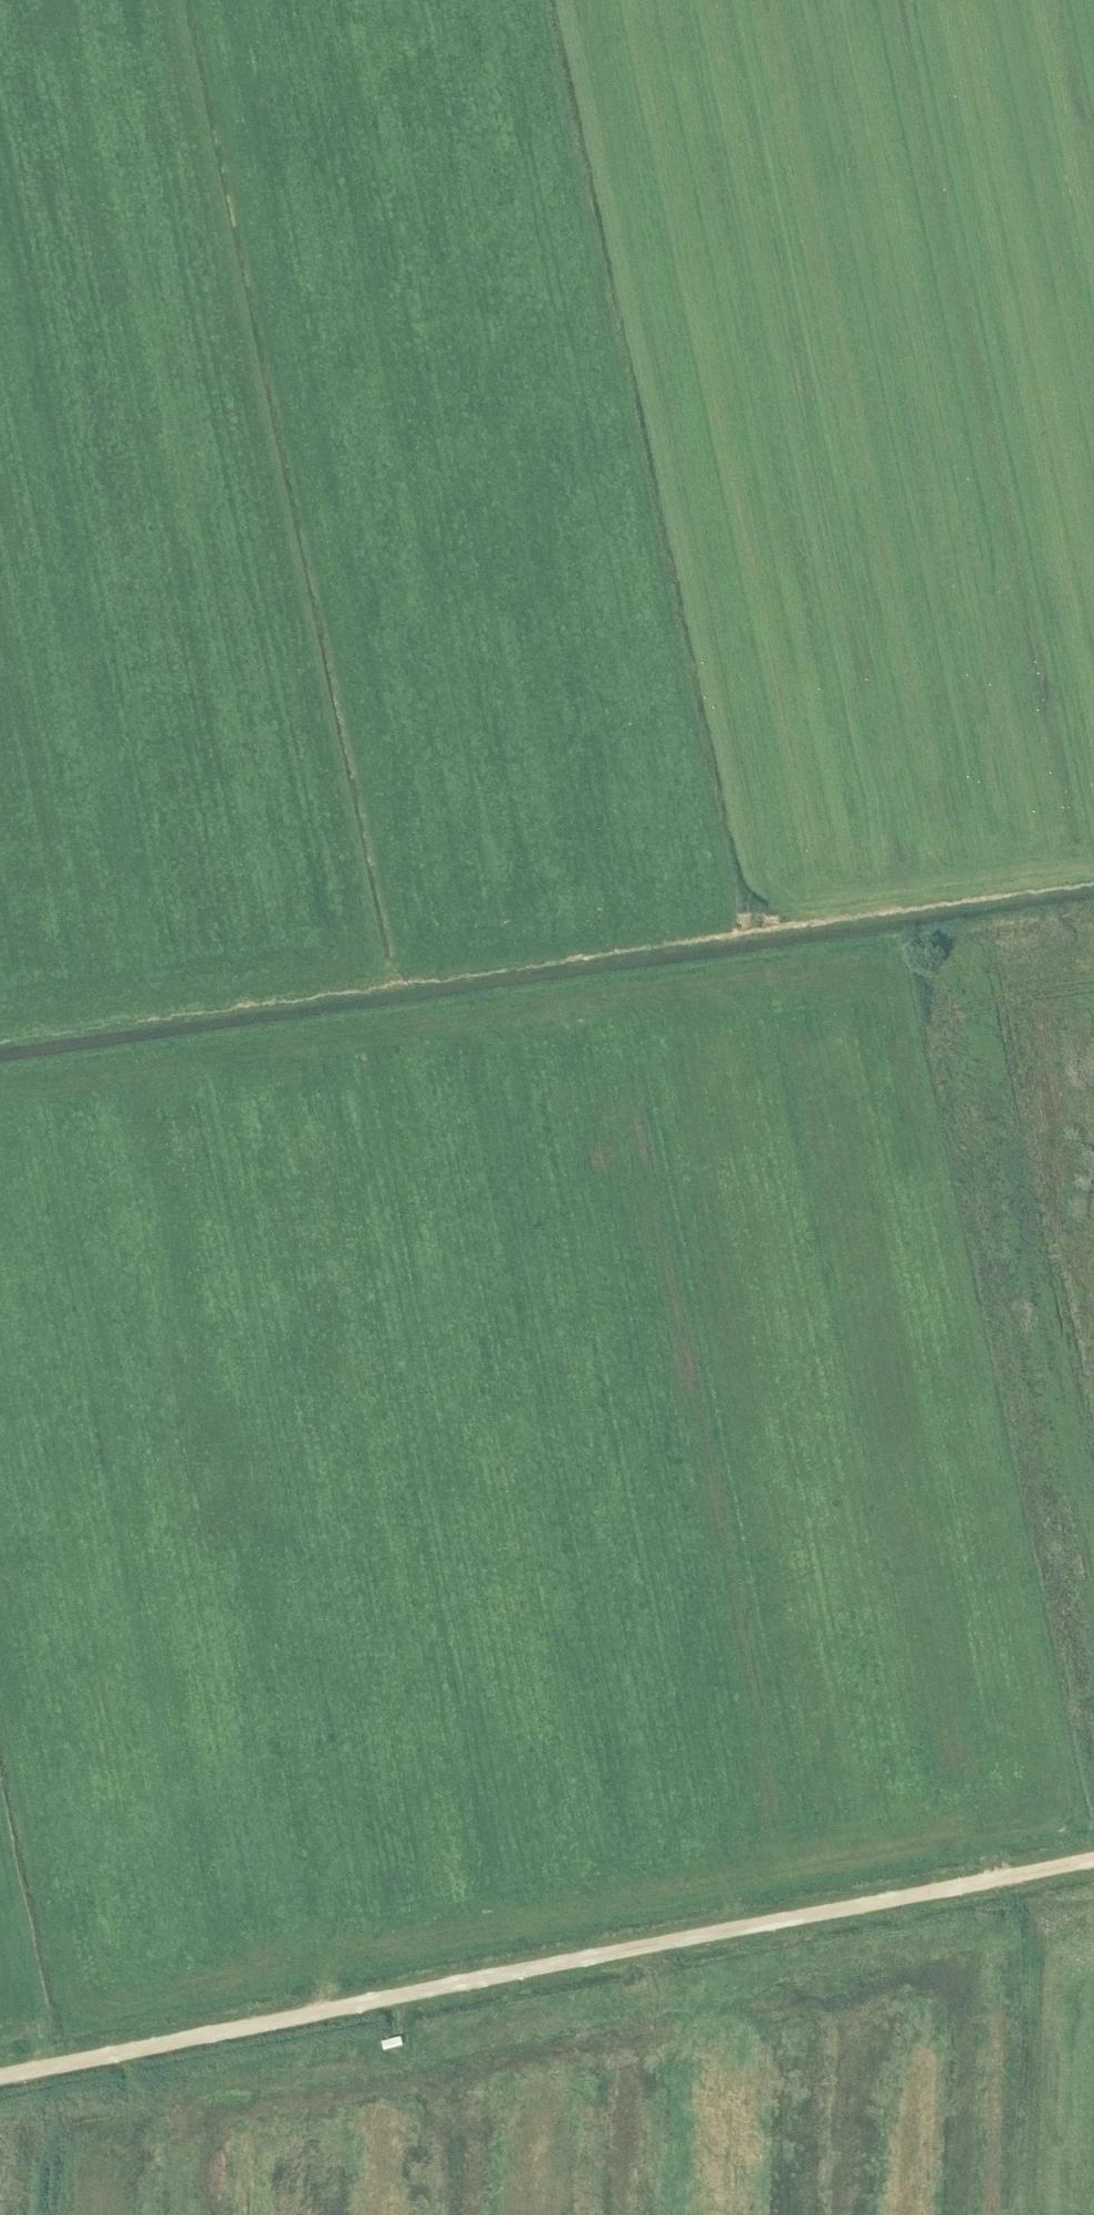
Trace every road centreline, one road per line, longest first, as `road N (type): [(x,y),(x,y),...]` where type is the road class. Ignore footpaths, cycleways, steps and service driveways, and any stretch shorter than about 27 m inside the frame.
road 1 (track): [(1093,1855),(0,2069)]

